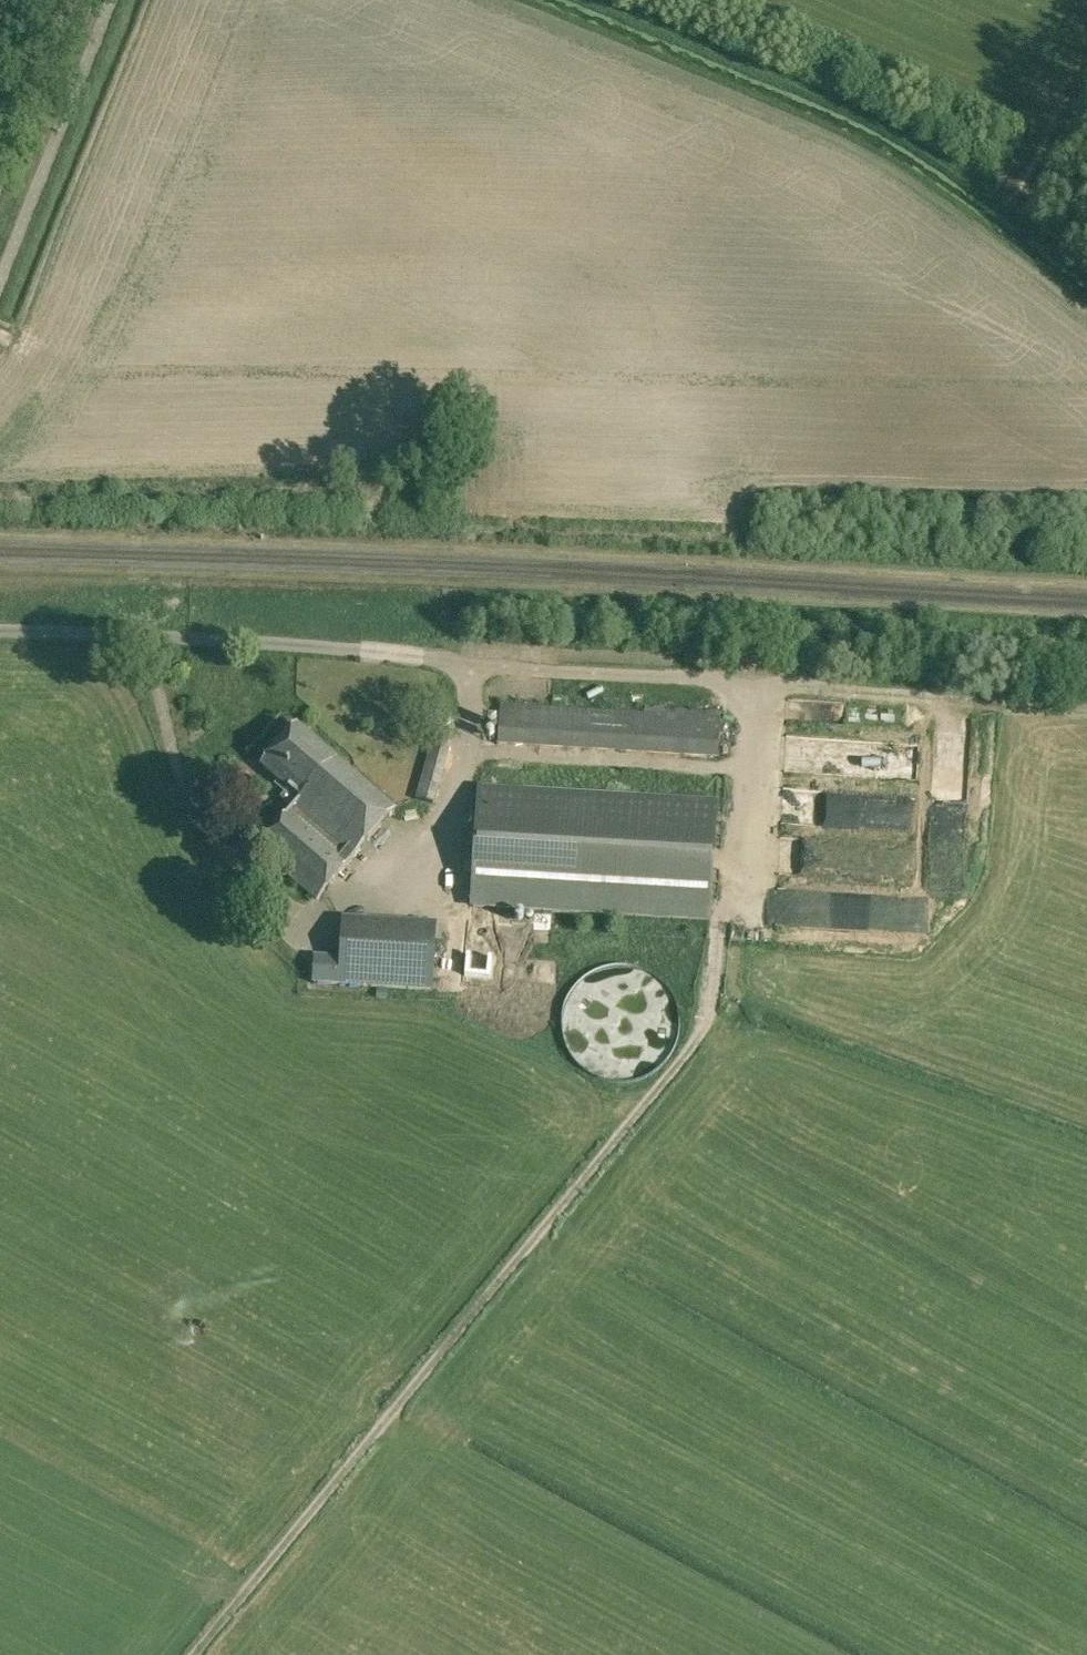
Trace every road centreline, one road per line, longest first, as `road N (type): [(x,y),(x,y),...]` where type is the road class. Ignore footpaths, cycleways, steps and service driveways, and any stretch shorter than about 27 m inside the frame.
road 1 (secondary): [(0,170),(69,0)]

